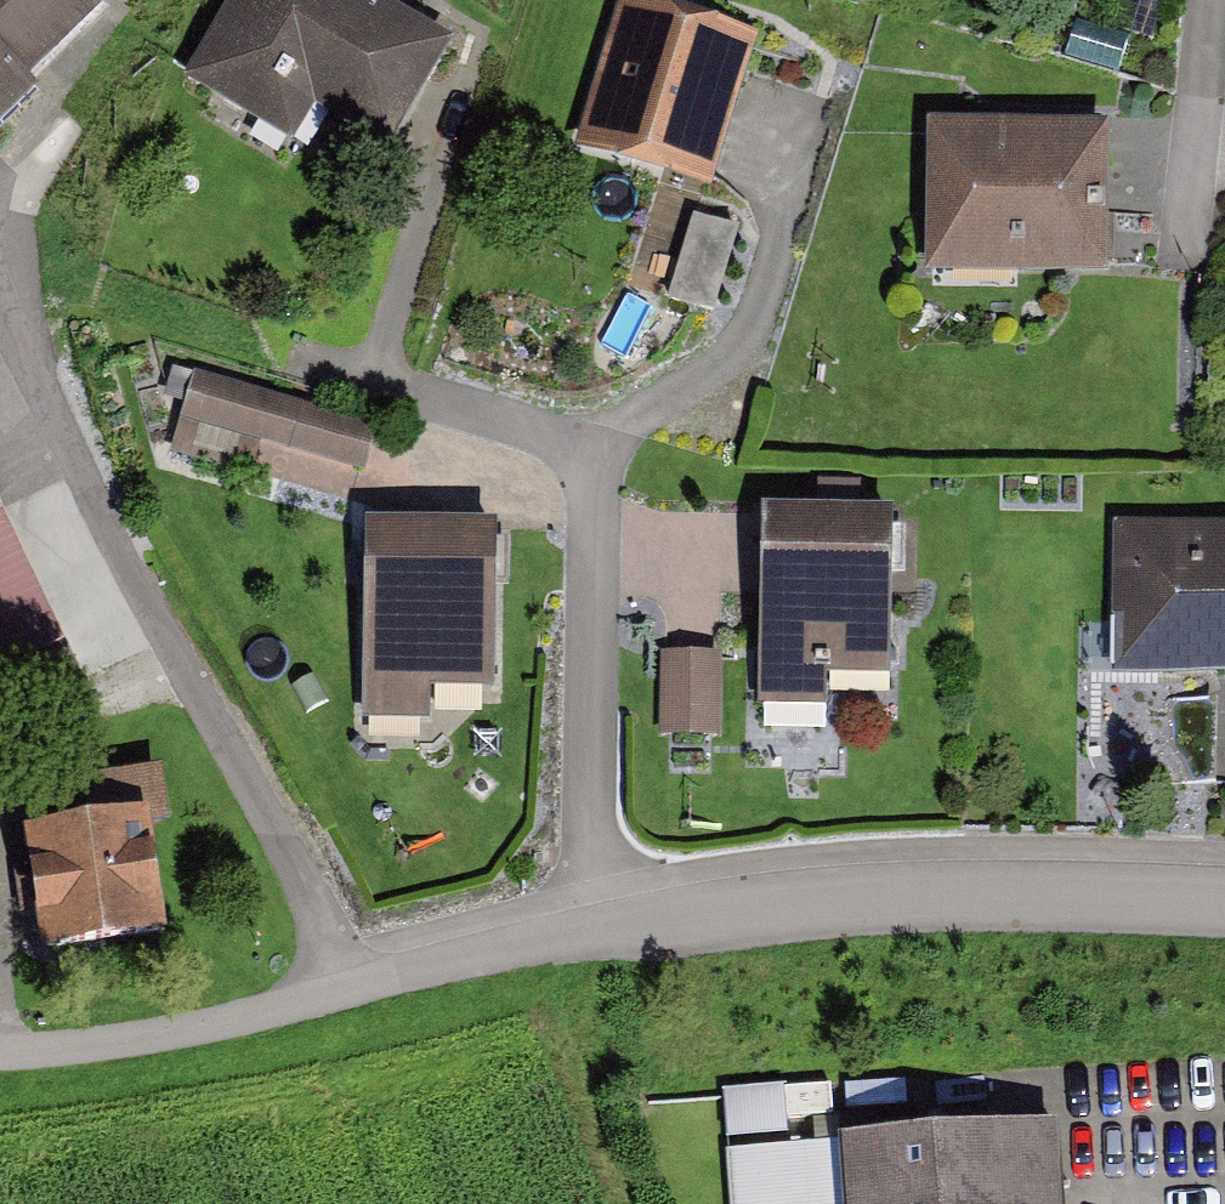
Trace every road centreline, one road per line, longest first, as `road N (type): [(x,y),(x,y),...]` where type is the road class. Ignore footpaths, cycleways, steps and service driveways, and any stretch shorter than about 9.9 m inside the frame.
road 1 (residential): [(17,152),(4,230),(19,314),(47,402),(352,985)]
road 2 (residential): [(1224,897),(874,893),(598,924)]
road 3 (residential): [(592,469),(588,699),(598,924)]
road 4 (residential): [(352,985),(217,1027),(0,1054)]
road 5 (residential): [(598,924),(352,985)]

